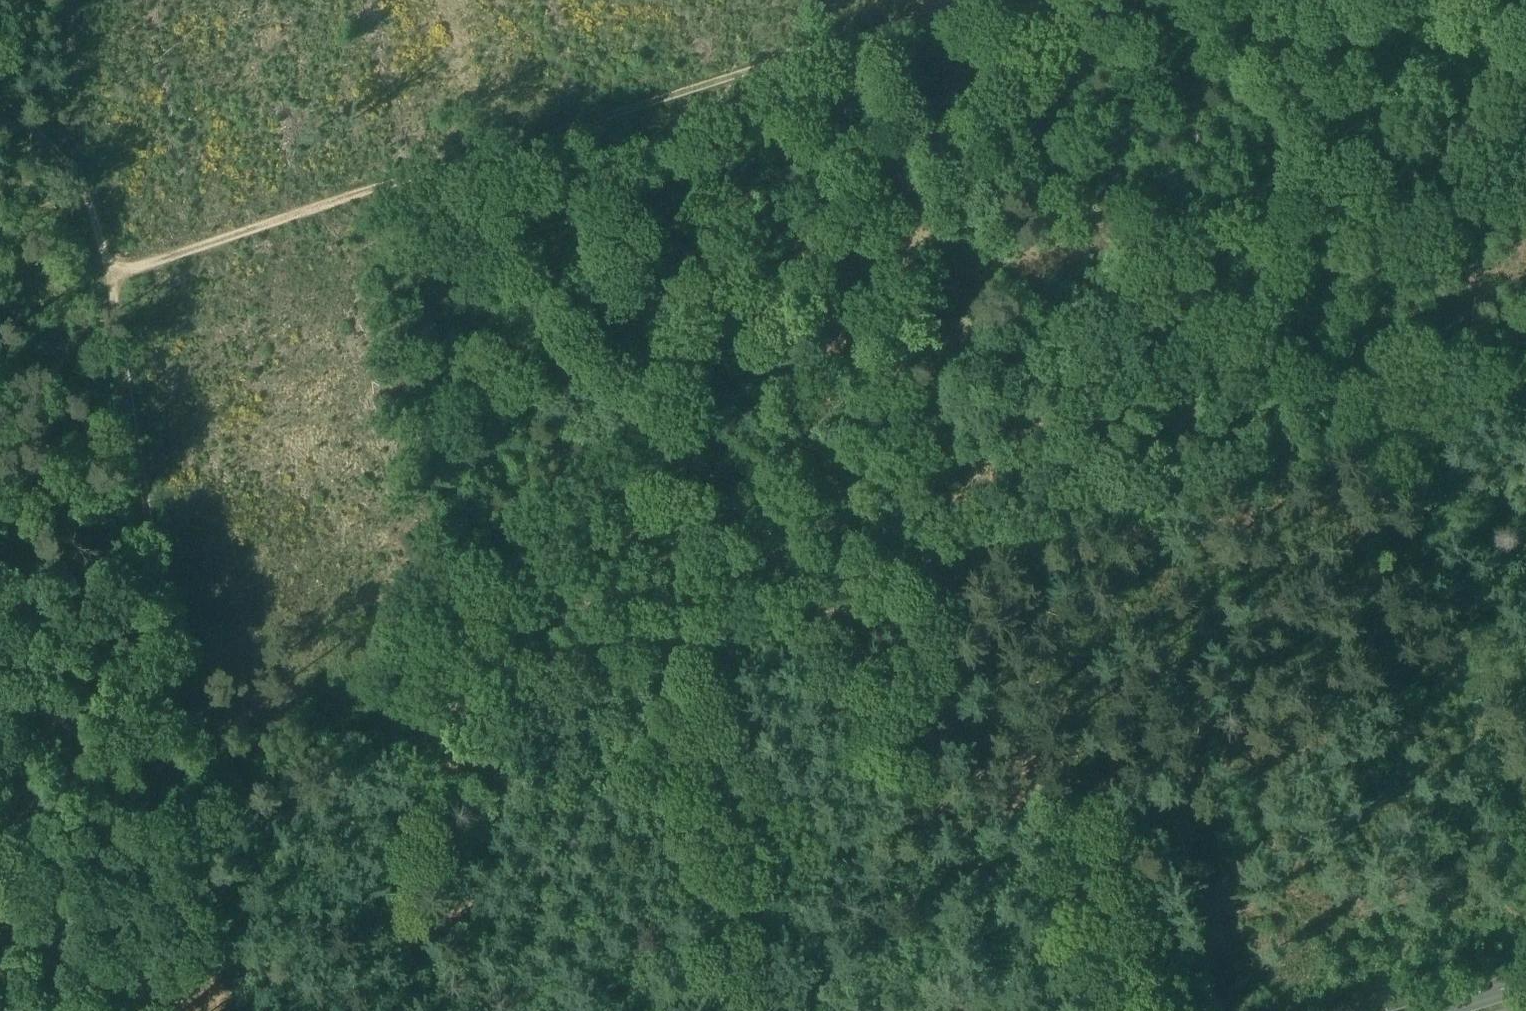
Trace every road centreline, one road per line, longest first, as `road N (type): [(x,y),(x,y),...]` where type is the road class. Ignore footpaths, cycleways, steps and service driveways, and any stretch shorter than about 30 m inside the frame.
road 1 (track): [(0,101),(76,175),(109,277),(223,1010)]
road 2 (track): [(109,277),(976,0)]
road 3 (track): [(1254,0),(1375,415),(1460,665)]

